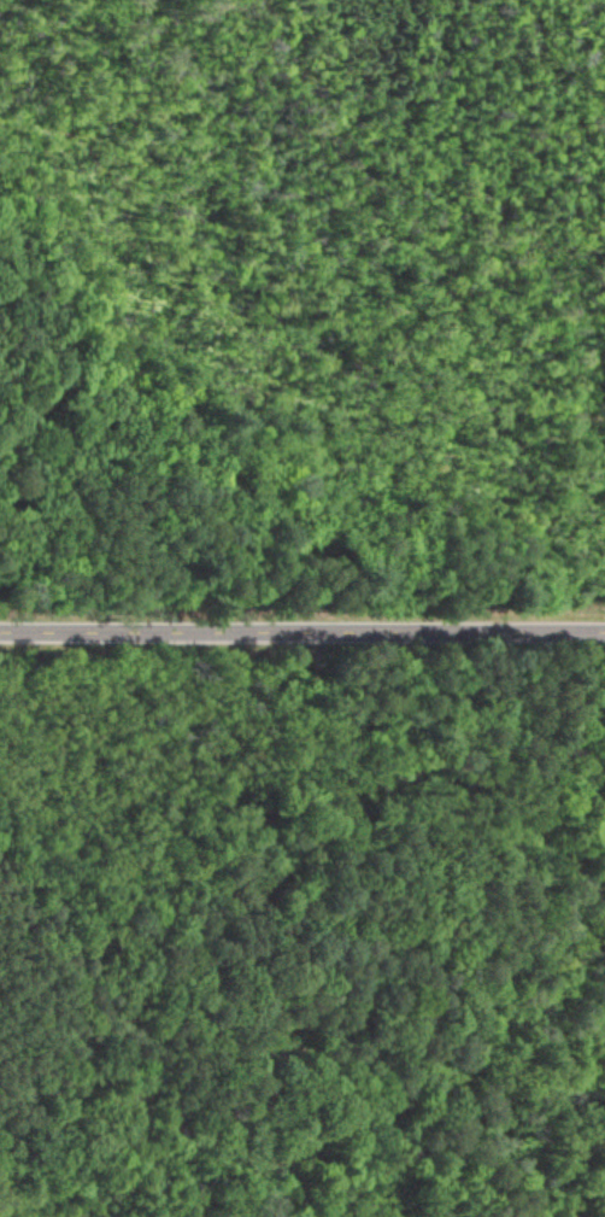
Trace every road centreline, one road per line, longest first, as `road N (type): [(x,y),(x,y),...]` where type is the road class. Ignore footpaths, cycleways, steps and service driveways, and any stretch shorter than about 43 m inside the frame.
road 1 (tertiary): [(0,629),(604,629)]

